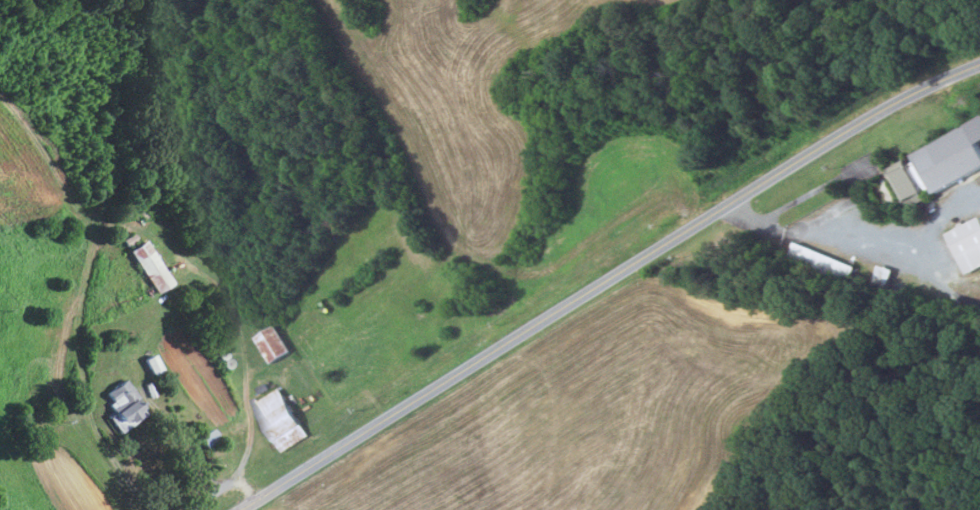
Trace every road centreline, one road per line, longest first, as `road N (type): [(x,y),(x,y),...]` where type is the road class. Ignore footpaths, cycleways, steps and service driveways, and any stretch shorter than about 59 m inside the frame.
road 1 (tertiary): [(234,509),(828,138),(979,61)]

